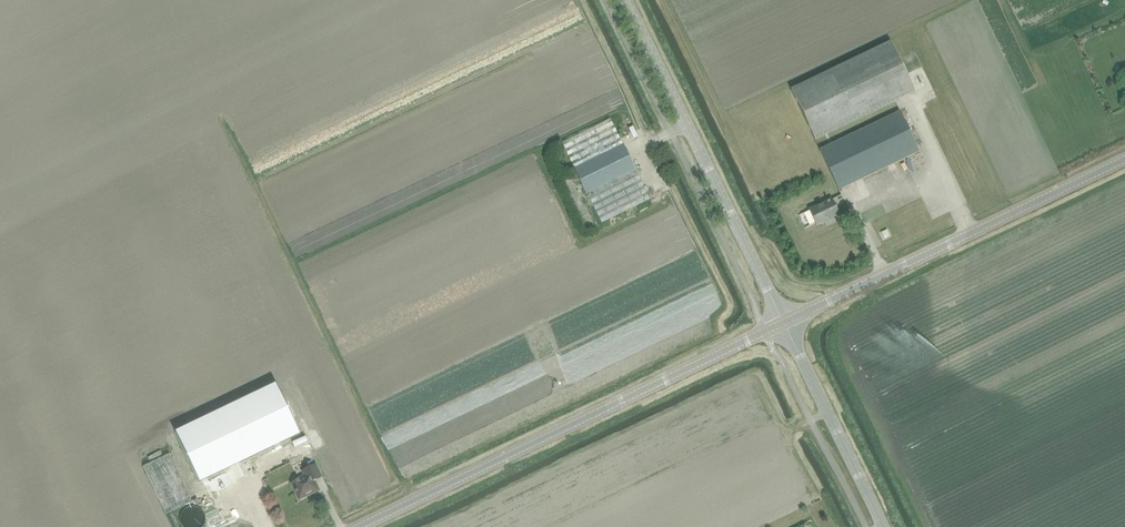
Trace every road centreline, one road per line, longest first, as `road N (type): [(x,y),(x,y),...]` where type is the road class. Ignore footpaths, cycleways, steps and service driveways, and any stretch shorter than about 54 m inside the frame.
road 1 (tertiary): [(359,526),(784,322)]
road 2 (tertiary): [(784,322),(1124,159)]
road 3 (unclassified): [(784,322),(626,0)]
road 4 (unclassified): [(884,526),(784,322)]

